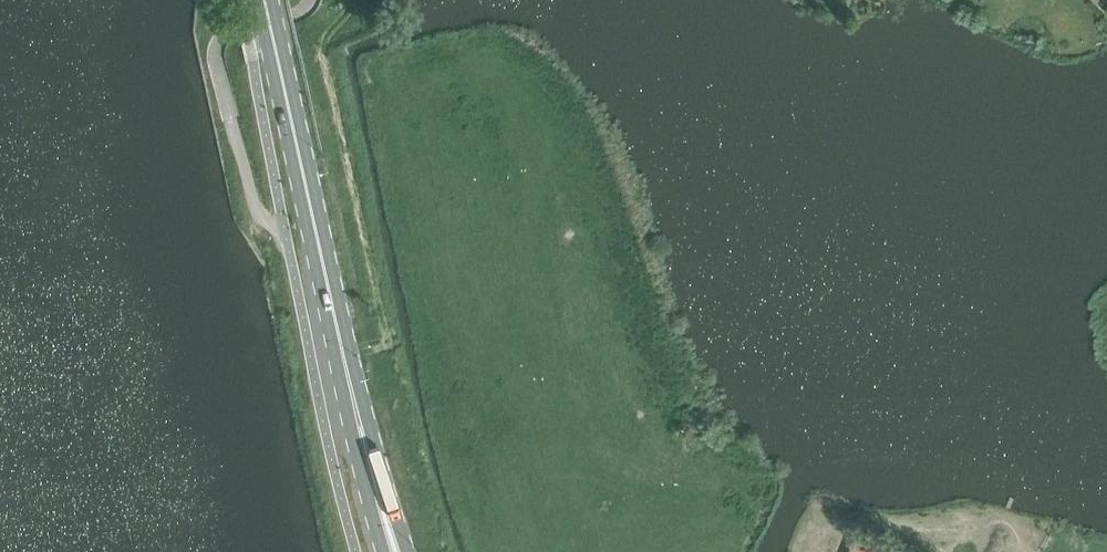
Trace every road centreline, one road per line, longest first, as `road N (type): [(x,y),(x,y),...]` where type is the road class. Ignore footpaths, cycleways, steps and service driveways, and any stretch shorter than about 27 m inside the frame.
road 1 (primary): [(394,551),(265,0)]

